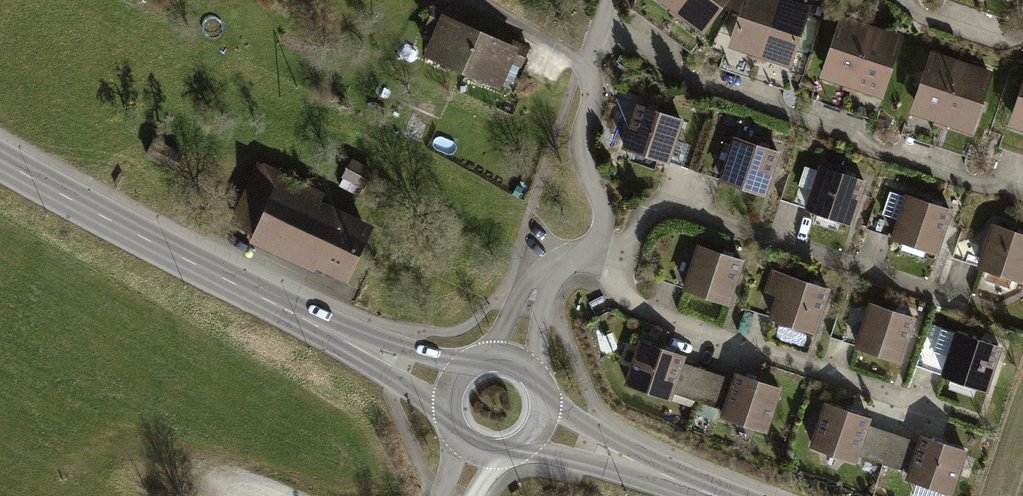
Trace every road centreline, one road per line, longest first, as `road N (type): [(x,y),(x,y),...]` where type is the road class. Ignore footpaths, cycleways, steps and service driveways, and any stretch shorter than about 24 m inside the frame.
road 1 (primary): [(0,154),(219,277),(453,385)]
road 2 (residential): [(554,255),(583,246),(601,213),(571,124),(610,0)]
road 3 (primary): [(539,428),(724,495)]
road 4 (primary): [(453,385),(448,412),(469,447),(511,453),(539,428)]
road 5 (residential): [(554,255),(529,278),(487,359)]

